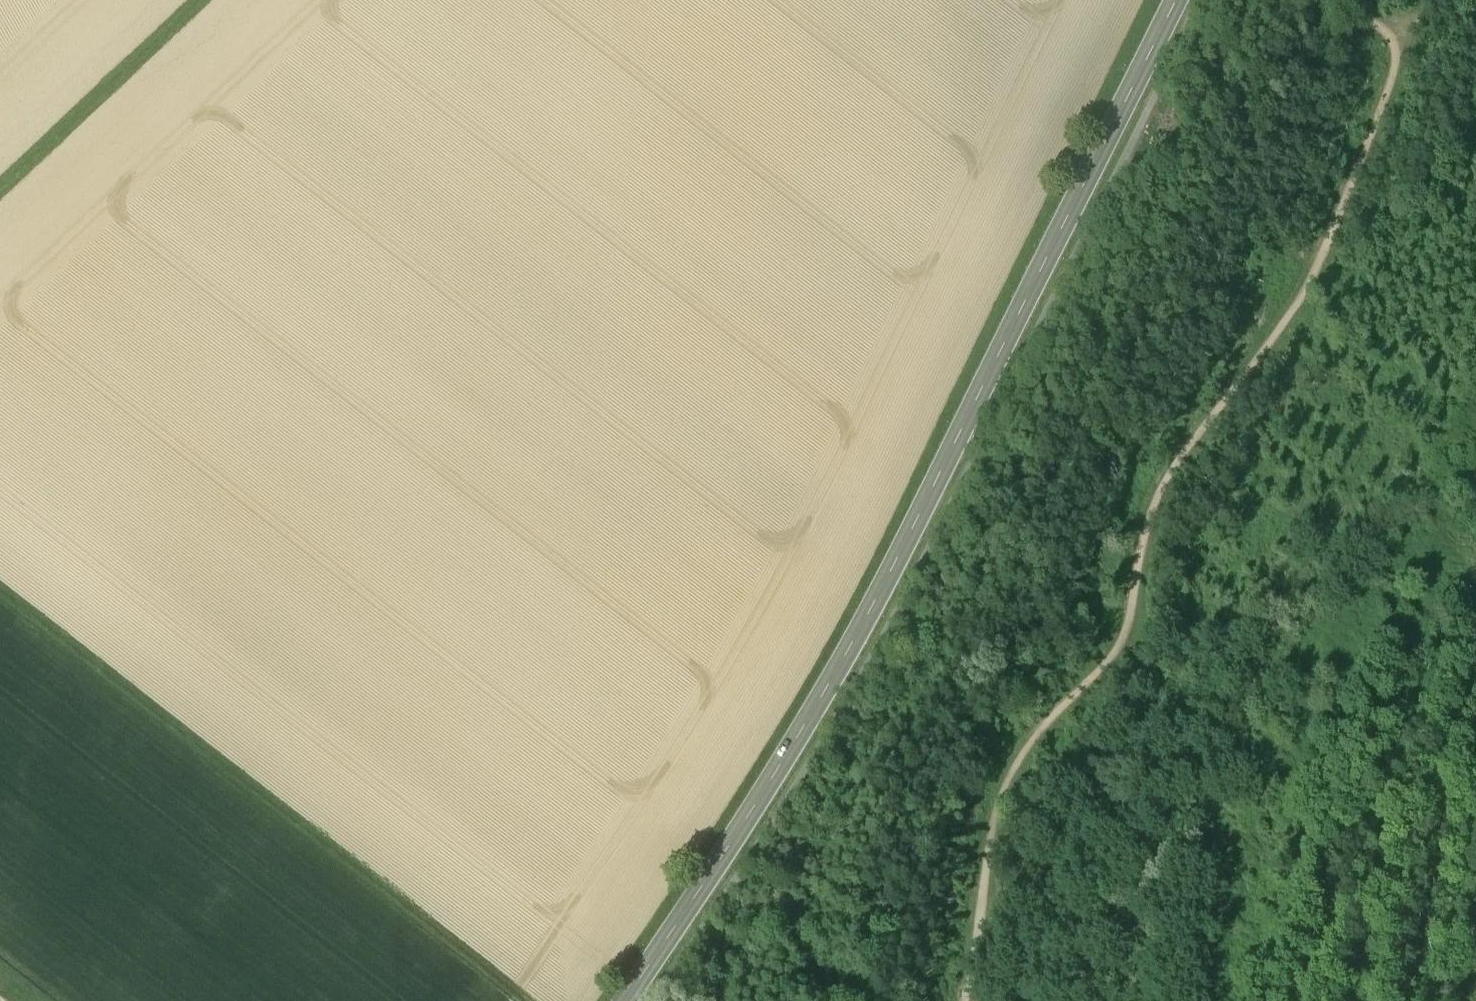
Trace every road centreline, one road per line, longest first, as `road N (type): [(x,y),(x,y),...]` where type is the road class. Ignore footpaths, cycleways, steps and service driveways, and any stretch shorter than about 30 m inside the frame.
road 1 (tertiary): [(636,1000),(688,925),(965,431),(1179,0)]
road 2 (track): [(1342,0),(1394,40),(1386,87),(1291,302),(1170,464),(1140,538),(1125,631),(1004,785),(968,1000)]
road 3 (track): [(528,1000),(0,596)]
road 4 (track): [(0,192),(203,0)]

